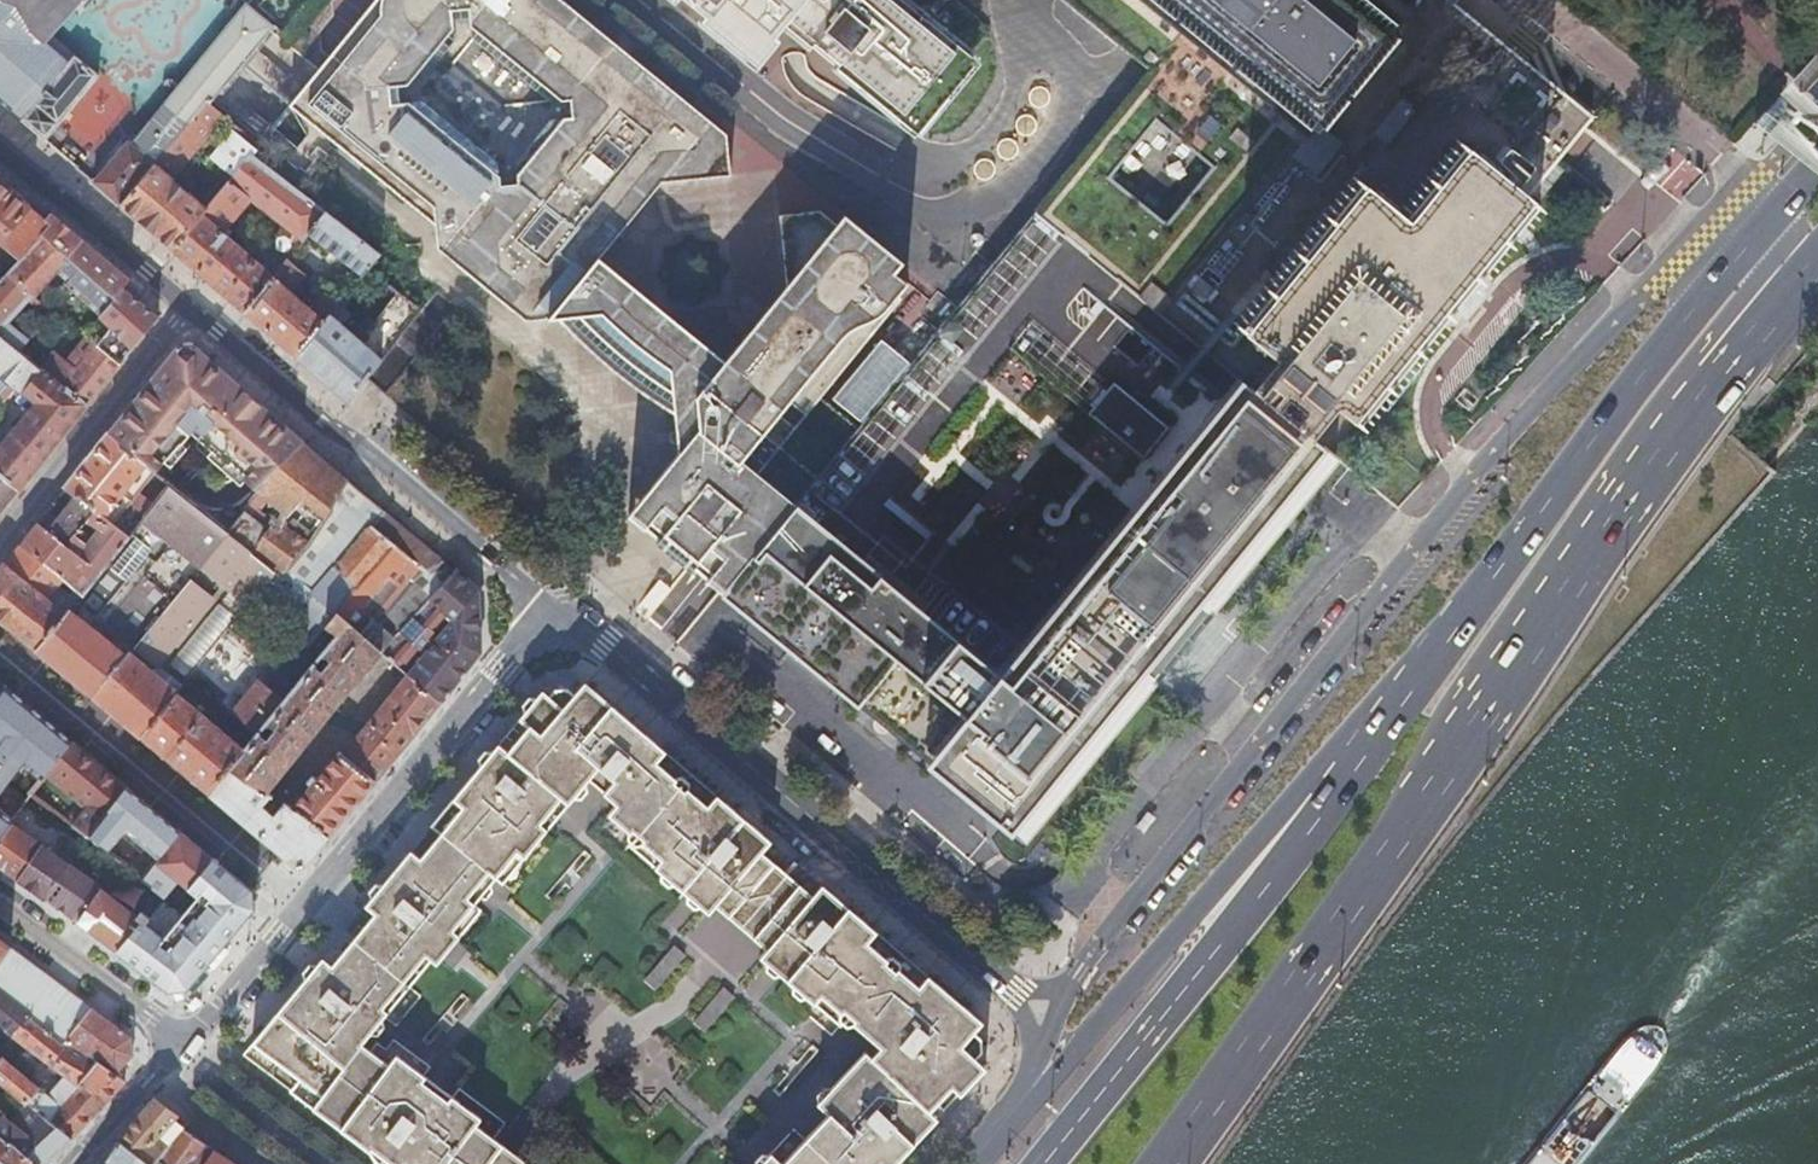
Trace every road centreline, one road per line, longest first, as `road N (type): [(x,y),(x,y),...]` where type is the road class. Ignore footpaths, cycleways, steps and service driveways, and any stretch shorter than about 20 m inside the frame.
road 1 (primary): [(1212,1104),(1792,286)]
road 2 (primary): [(1779,213),(1402,706)]
road 3 (residential): [(551,614),(607,644),(1025,999)]
road 4 (primary): [(1402,706),(1044,1163)]
road 5 (primary): [(1402,706),(1358,724),(1009,1118)]
road 6 (residential): [(551,614),(223,1008),(183,1043)]
road 7 (residential): [(188,307),(551,614)]
road 8 (residential): [(900,188),(961,205),(1023,176),(1054,137),(1071,95),(1064,62),(1022,0)]
road 9 (residential): [(1526,0),(1779,213)]
road 10 (residential): [(642,0),(838,155),(900,188)]
road 11 (residential): [(188,307),(0,541)]
road 12 (residential): [(1009,0),(1025,99),(982,156),(945,177),(900,188)]
road 13 (residential): [(0,145),(188,307)]
road 14 (residential): [(183,1043),(0,905)]
road 15 (residential): [(67,1163),(183,1043)]
road 16 (residential): [(1025,999),(1034,1059),(1009,1118)]

